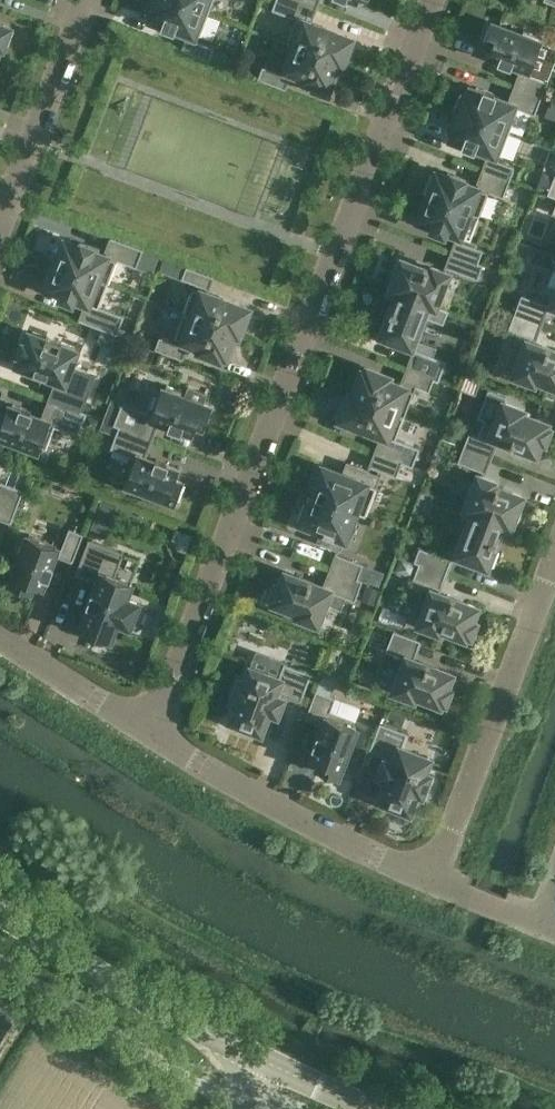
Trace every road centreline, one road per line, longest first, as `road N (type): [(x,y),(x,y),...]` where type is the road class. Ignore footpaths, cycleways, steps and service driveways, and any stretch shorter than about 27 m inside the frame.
road 1 (residential): [(150,733),(432,0)]
road 2 (residential): [(428,880),(554,554)]
road 3 (residential): [(428,880),(150,733)]
road 4 (secondary): [(259,1062),(176,1021),(0,911)]
road 5 (residential): [(85,0),(0,224)]
road 6 (residential): [(150,733),(0,638)]
road 7 (secondary): [(374,1108),(259,1062)]
road 8 (residential): [(542,921),(428,880)]

